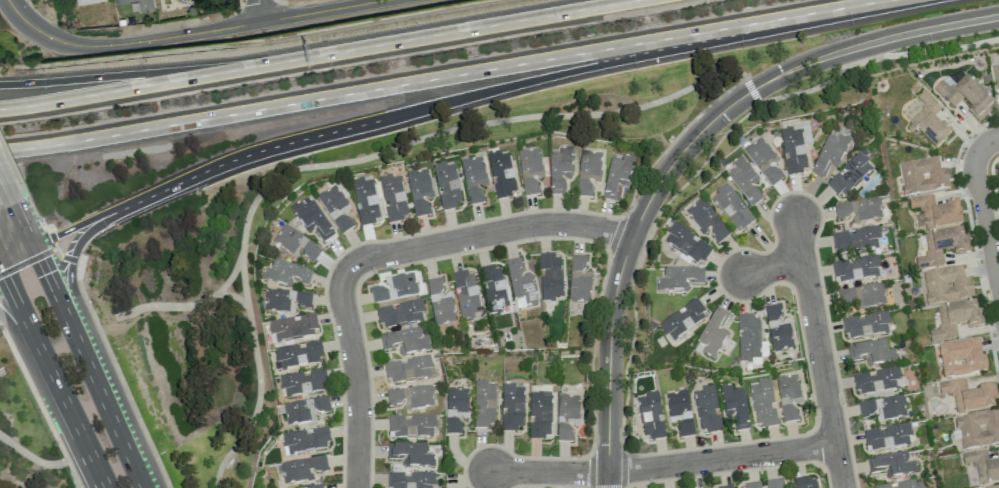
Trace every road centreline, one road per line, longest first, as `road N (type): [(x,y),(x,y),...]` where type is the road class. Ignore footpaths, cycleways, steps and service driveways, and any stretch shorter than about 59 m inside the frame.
road 1 (motorway): [(0,152),(892,0)]
road 2 (motorway): [(1,264),(263,151),(729,29)]
road 3 (tertiary): [(607,487),(619,272),(648,201),(685,148),(747,93),(790,70),(901,35),(998,17)]
road 4 (tertiary): [(8,0),(40,32),(93,47),(385,0)]
road 5 (motorway): [(640,0),(271,64)]
road 6 (secondary): [(143,487),(14,203)]
road 7 (residential): [(630,239),(565,223),(518,227),(369,257),(348,275)]
road 8 (motorway): [(271,64),(0,112)]
road 9 (residential): [(842,487),(798,217)]
road 10 (motorway): [(271,64),(0,87)]
road 11 (secondary): [(0,262),(100,487)]
road 12 (residential): [(607,472),(834,444)]
road 13 (residential): [(348,275),(342,296),(359,394),(358,487)]
road 14 (motorway): [(0,313),(90,465)]
road 15 (motorway): [(93,375),(72,273),(80,243),(102,218)]
road 16 (residential): [(979,153),(975,173),(998,294)]

